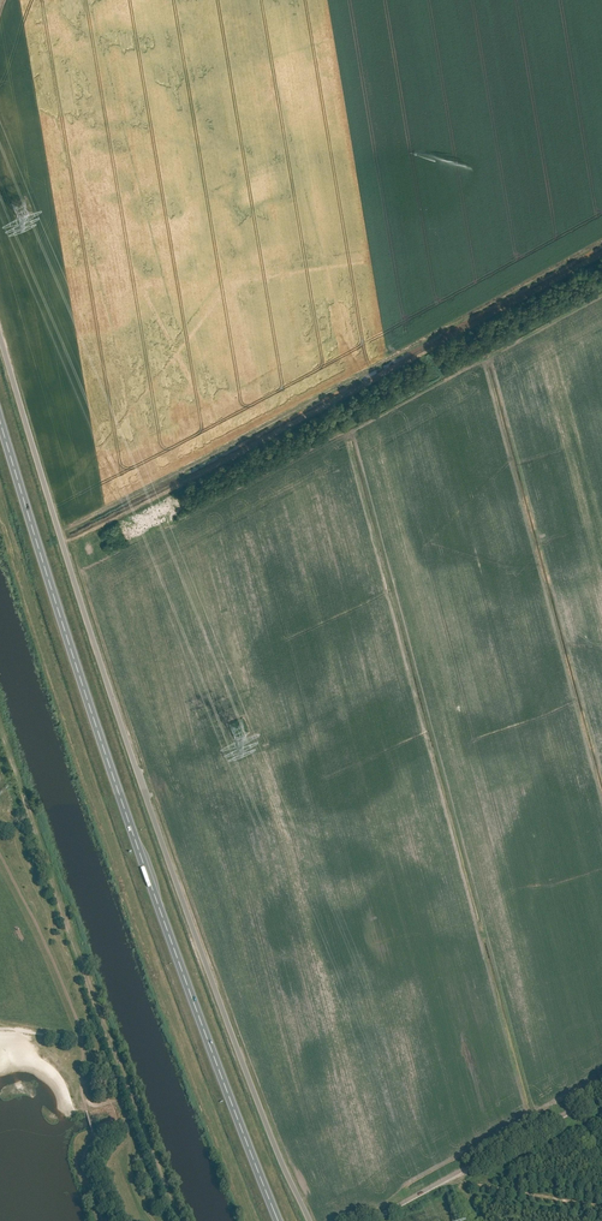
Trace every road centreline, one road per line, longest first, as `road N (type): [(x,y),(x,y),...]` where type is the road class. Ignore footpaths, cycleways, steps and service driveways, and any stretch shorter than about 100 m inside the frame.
road 1 (unclassified): [(309,1220),(158,830),(0,334)]
road 2 (trunk): [(279,1220),(158,902),(0,419)]
road 3 (unclassified): [(375,1220),(601,1095)]
road 4 (track): [(601,1209),(461,1183),(457,1175)]

